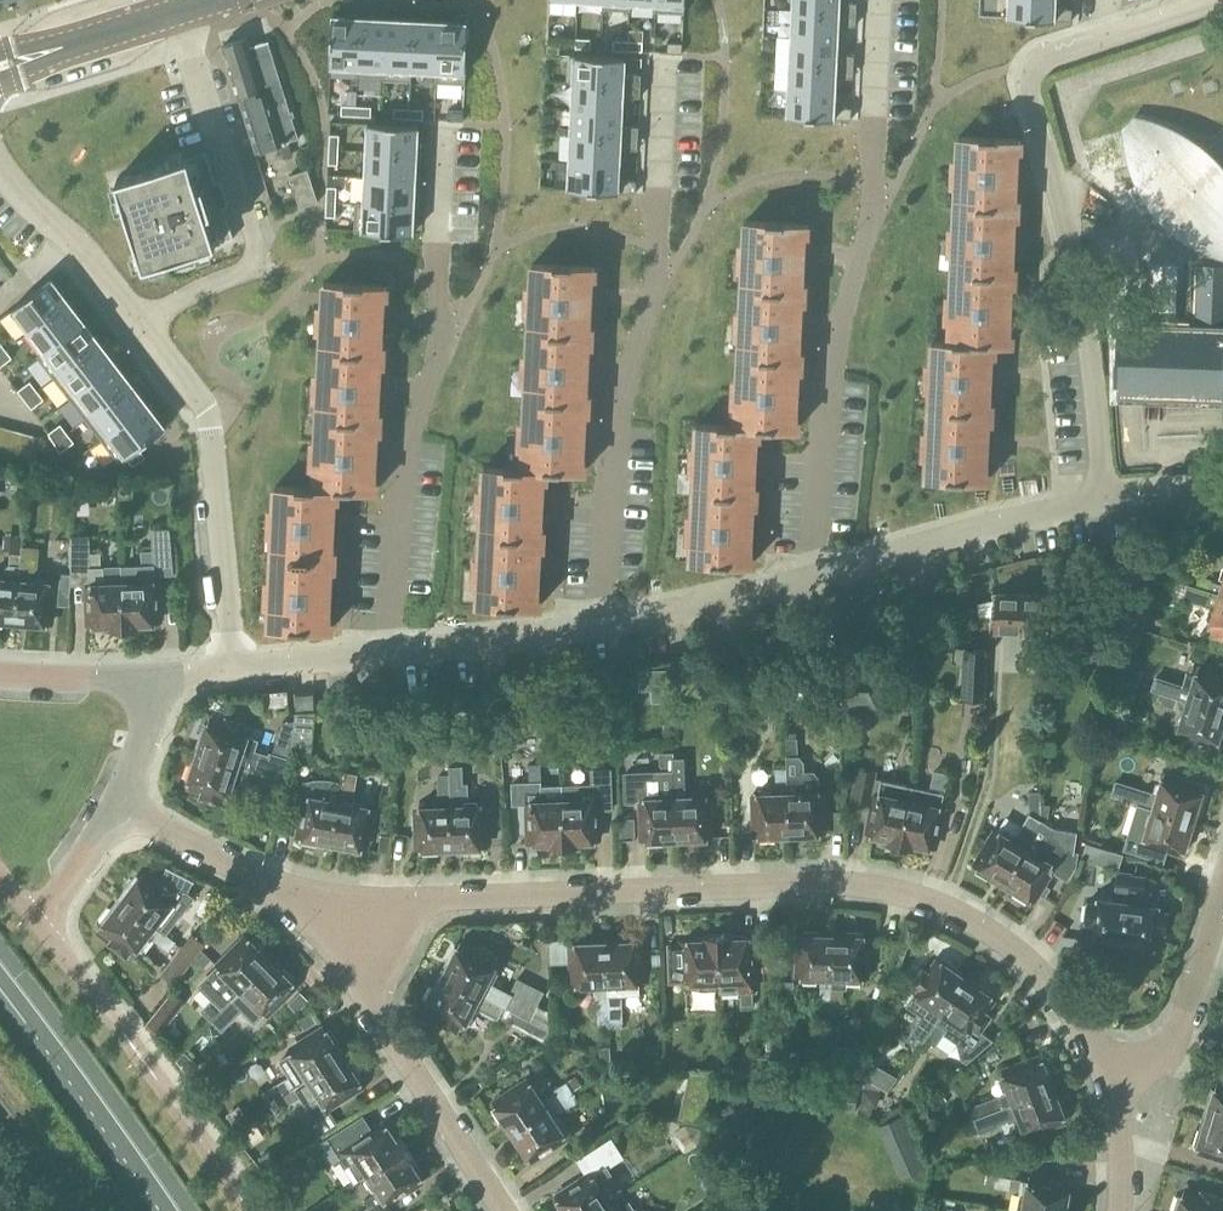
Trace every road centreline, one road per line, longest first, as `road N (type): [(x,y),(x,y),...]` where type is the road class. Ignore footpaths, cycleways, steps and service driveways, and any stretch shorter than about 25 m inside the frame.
road 1 (residential): [(1162,1076),(1107,1050),(1010,943),(882,892),(577,891),(324,906)]
road 2 (residential): [(1105,489),(1077,273),(1053,162),(1030,101),(1033,68),(1060,51),(1104,41)]
road 3 (residential): [(131,320),(155,288),(278,253),(203,31),(205,0)]
road 4 (residential): [(811,570),(818,443),(878,196)]
road 5 (residential): [(235,668),(208,435),(131,320)]
road 6 (residential): [(664,253),(609,462),(603,614)]
road 7 (residential): [(422,638),(440,278)]
road 8 (residential): [(505,1210),(324,906)]
road 9 (residential): [(811,570),(1105,489)]
road 10 (residential): [(139,1054),(40,924),(117,811)]
road 11 (secondary): [(36,1021),(170,1210)]
road 12 (residential): [(324,906),(117,811)]
road 13 (secondary): [(0,64),(203,0)]
road 14 (residential): [(603,614),(811,570)]
road 15 (residential): [(131,320),(0,169)]
road 16 (residential): [(664,253),(672,56)]
road 17 (residential): [(884,0),(878,196)]
road 18 (residential): [(1162,1076),(1222,890)]
road 19 (residential): [(235,668),(350,660),(422,638)]
road 20 (residential): [(422,638),(603,614)]
road 21 (residential): [(445,123),(440,278)]
road 22 (residential): [(147,678),(0,672)]
road 23 (residential): [(117,811),(147,731),(147,678)]
road 24 (residential): [(1131,1210),(1162,1076)]
road 25 (residential): [(1104,41),(1222,4)]

